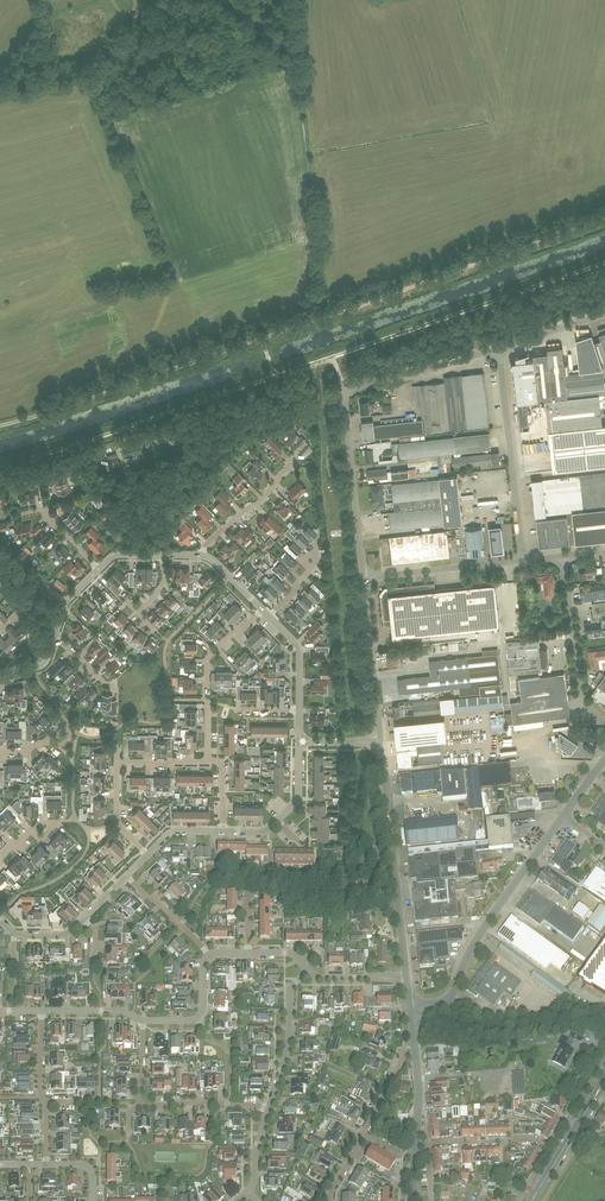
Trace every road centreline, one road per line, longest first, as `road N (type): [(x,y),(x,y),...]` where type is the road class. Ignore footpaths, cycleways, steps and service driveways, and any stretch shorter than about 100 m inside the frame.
road 1 (unclassified): [(262,339),(604,221)]
road 2 (unclassified): [(0,426),(262,339)]
road 3 (unclassified): [(409,1010),(449,999),(478,937),(563,817)]
road 4 (unclassified): [(406,978),(381,742)]
road 5 (unclassified): [(522,561),(500,348)]
road 6 (unclassified): [(363,578),(343,395)]
road 7 (unclassified): [(604,717),(581,683),(562,557)]
road 8 (unclassified): [(381,742),(363,578)]
road 9 (unclassified): [(343,395),(500,348)]
road 10 (residential): [(329,1200),(403,1055)]
road 11 (unclassified): [(522,561),(363,578)]
road 12 (residential): [(269,1109),(289,1043),(290,989),(308,970)]
road 13 (tertiary): [(532,1200),(604,1081)]
road 14 (unclassified): [(415,1144),(409,1010)]
road 15 (residential): [(269,1109),(139,1106)]
road 16 (residential): [(203,555),(292,463)]
road 17 (residential): [(209,955),(198,1017),(142,1020)]

